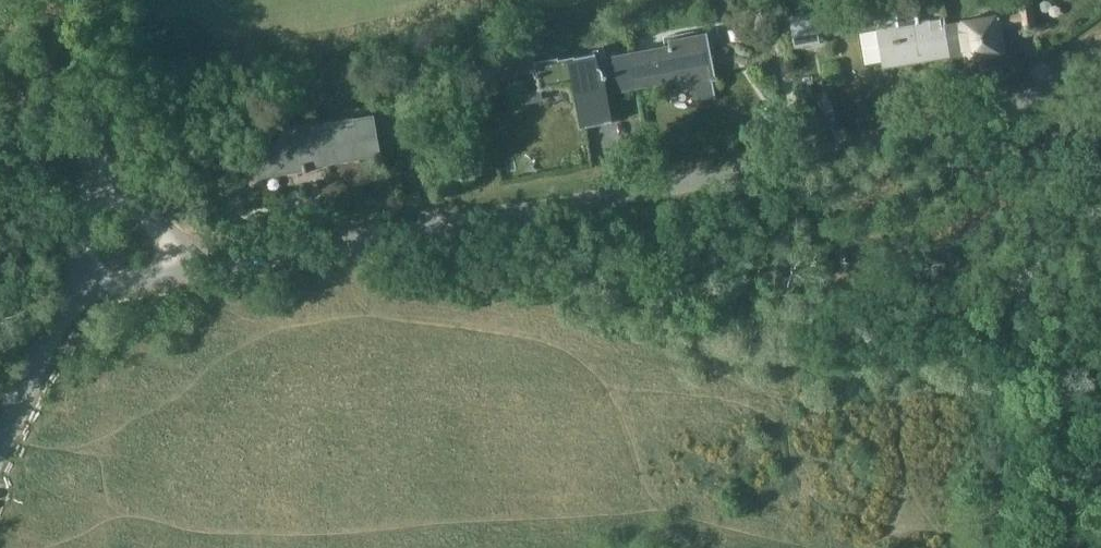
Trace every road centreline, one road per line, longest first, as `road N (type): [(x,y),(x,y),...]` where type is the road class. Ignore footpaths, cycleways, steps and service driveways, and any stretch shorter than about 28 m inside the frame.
road 1 (residential): [(1100,56),(1003,117),(931,140),(207,266)]
road 2 (residential): [(93,171),(95,0)]
road 3 (residential): [(69,290),(0,437)]
road 4 (residential): [(207,266),(93,171)]
road 5 (residential): [(207,266),(69,290)]
road 6 (residential): [(93,171),(69,290)]

